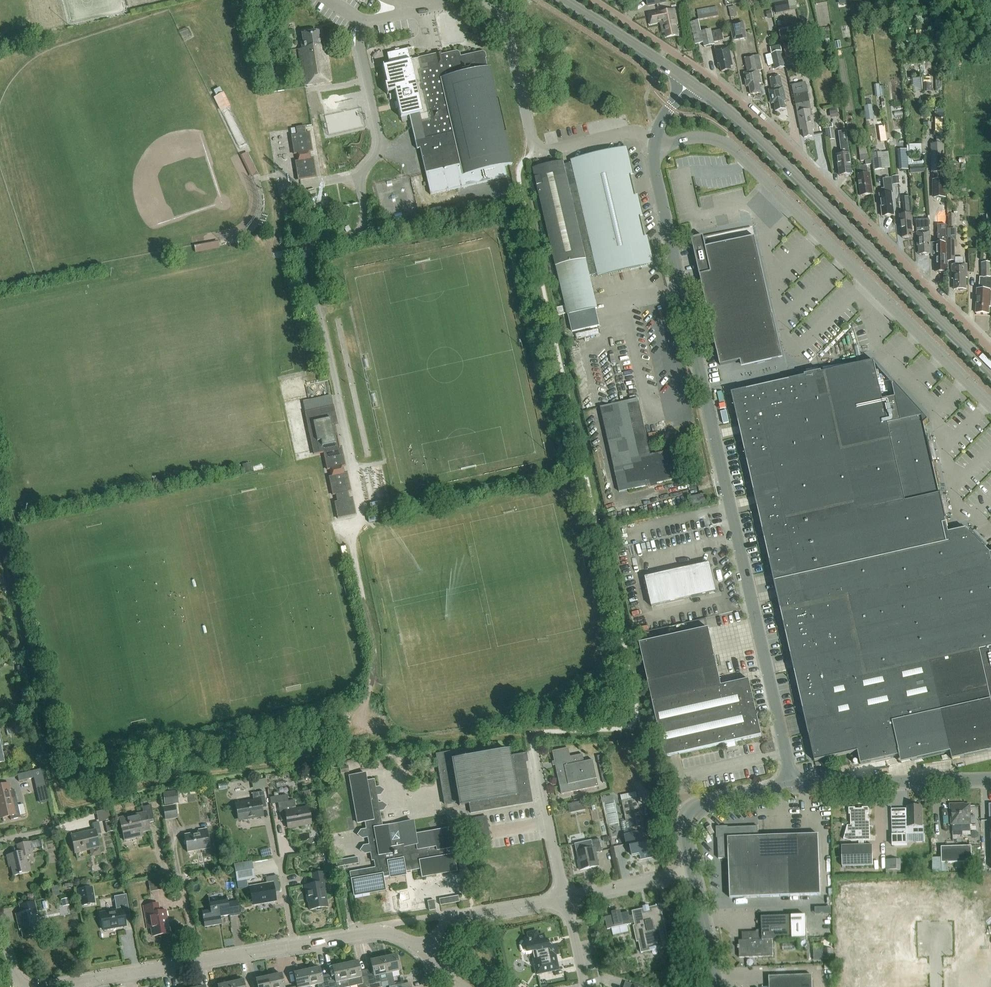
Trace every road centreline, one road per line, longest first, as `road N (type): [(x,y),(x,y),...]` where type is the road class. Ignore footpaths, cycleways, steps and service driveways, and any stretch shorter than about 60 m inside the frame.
road 1 (unclassified): [(794,787),(655,149)]
road 2 (unclassified): [(990,349),(719,84),(593,0)]
road 3 (unclassified): [(655,149),(690,139),(725,144),(990,405)]
road 4 (secondary): [(688,82),(990,371)]
road 5 (residential): [(58,986),(371,933),(395,936),(422,953)]
road 6 (unclassified): [(657,138),(633,131),(537,149),(507,21),(477,1),(447,5)]
road 7 (unclassified): [(794,787),(990,781)]
road 8 (unclassified): [(694,871),(686,837),(694,814),(794,787)]
road 9 (residential): [(422,953),(463,917),(566,898)]
road 10 (secondary): [(563,0),(688,82)]
road 11 (residential): [(566,898),(535,755)]
road 12 (residential): [(566,898),(694,871)]

